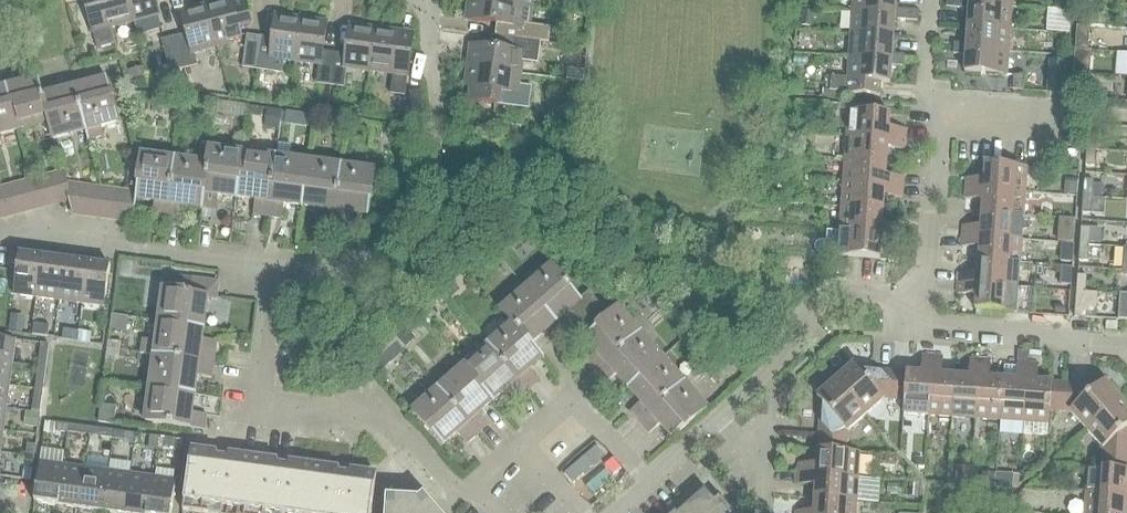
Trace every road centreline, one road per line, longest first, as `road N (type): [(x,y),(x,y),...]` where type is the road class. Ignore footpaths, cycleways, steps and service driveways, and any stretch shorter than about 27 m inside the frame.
road 1 (residential): [(269,262),(353,270),(372,262),(438,144),(420,0)]
road 2 (residential): [(457,492),(382,410),(265,401),(256,391),(269,262)]
road 3 (residential): [(646,478),(788,351),(791,324),(829,290),(908,295)]
road 4 (residential): [(269,262),(0,235)]
road 5 (residential): [(646,478),(571,398),(457,492)]
road 6 (residential): [(908,295),(917,322),(1030,330),(1061,344),(1126,349)]
road 7 (residential): [(942,121),(956,108),(1126,118)]
road 8 (residential): [(942,121),(924,276),(908,295)]

